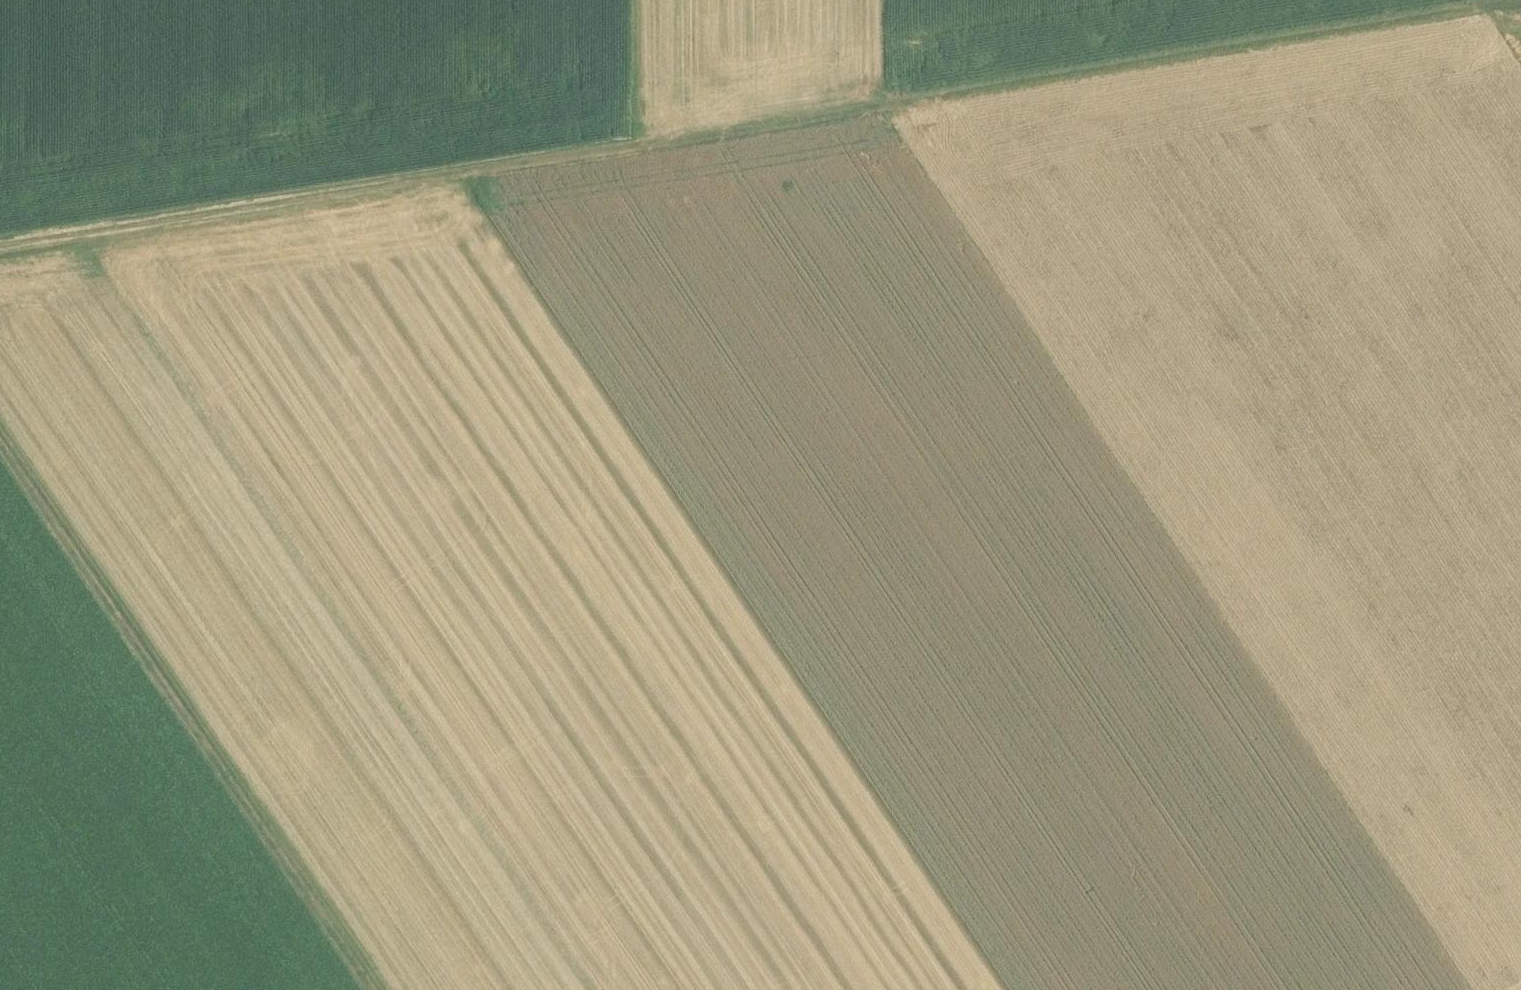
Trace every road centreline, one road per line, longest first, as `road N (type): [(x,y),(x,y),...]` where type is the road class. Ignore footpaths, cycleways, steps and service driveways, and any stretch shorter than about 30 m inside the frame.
road 1 (track): [(0,246),(1520,8)]
road 2 (track): [(365,989),(0,449)]

